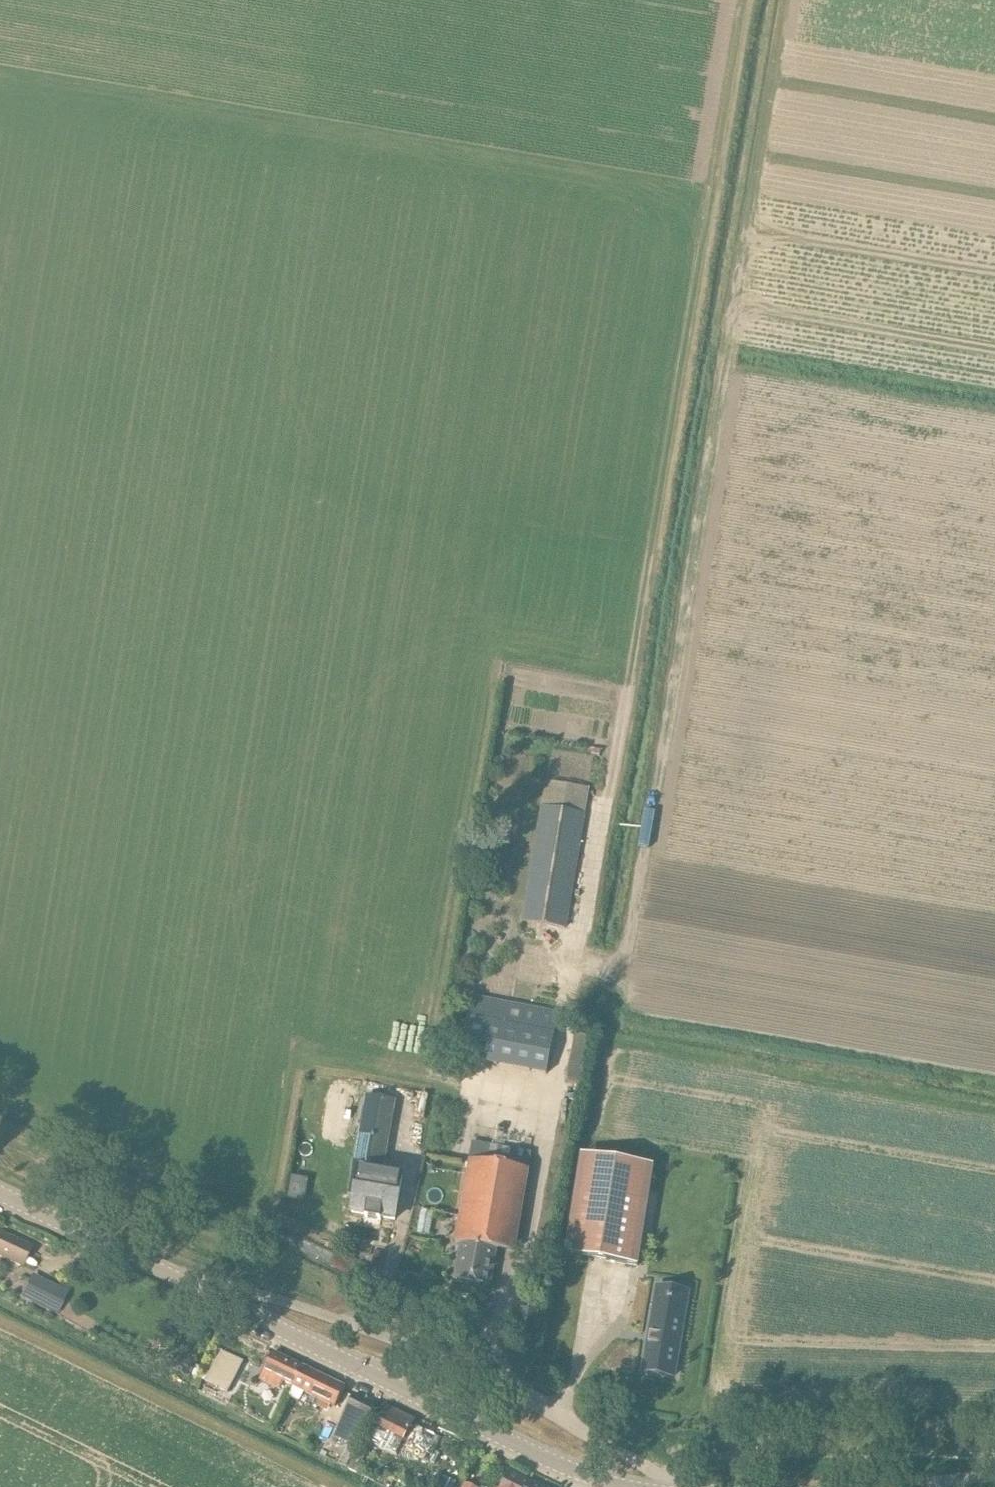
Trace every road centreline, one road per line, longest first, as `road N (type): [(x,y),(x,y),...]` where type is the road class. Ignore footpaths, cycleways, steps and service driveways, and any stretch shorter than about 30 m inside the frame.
road 1 (track): [(577,964),(624,972),(788,0)]
road 2 (track): [(607,797),(743,0)]
road 3 (tertiary): [(0,1194),(558,1464),(624,1486)]
road 4 (track): [(994,1108),(613,1040)]
road 5 (track): [(0,1136),(316,1289),(330,1316)]
road 6 (track): [(340,1486),(0,1323)]
road 7 (track): [(994,1413),(718,1407)]
road 8 (track): [(728,346),(994,393)]

